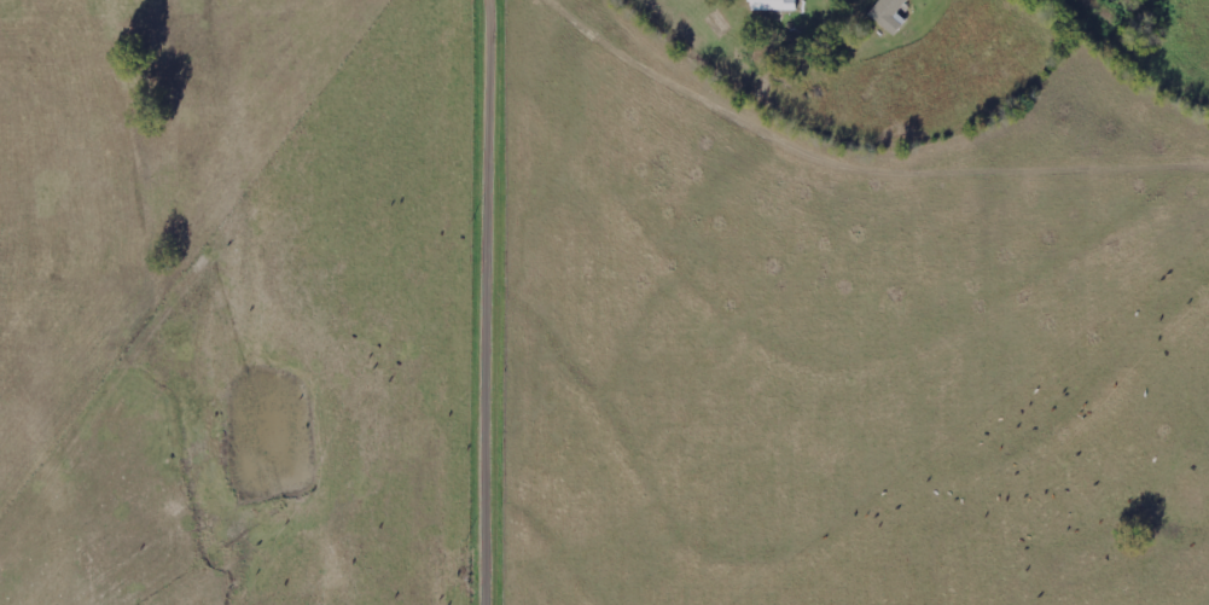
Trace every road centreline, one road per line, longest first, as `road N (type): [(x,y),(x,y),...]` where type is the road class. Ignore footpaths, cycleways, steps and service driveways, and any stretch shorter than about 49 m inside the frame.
road 1 (residential): [(492,604),(496,0)]

